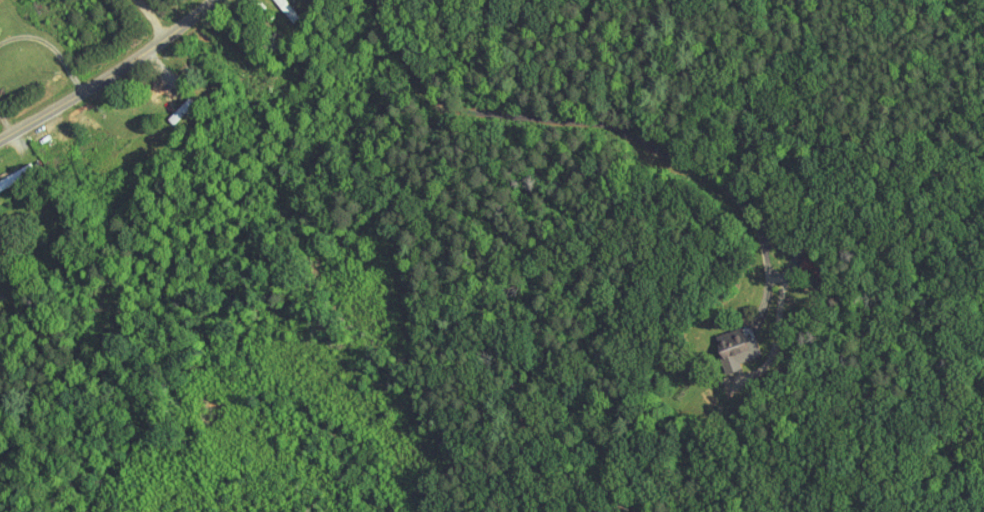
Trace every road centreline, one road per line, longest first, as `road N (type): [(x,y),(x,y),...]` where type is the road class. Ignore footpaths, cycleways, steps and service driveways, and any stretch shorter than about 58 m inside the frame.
road 1 (residential): [(197,0),(0,127)]

